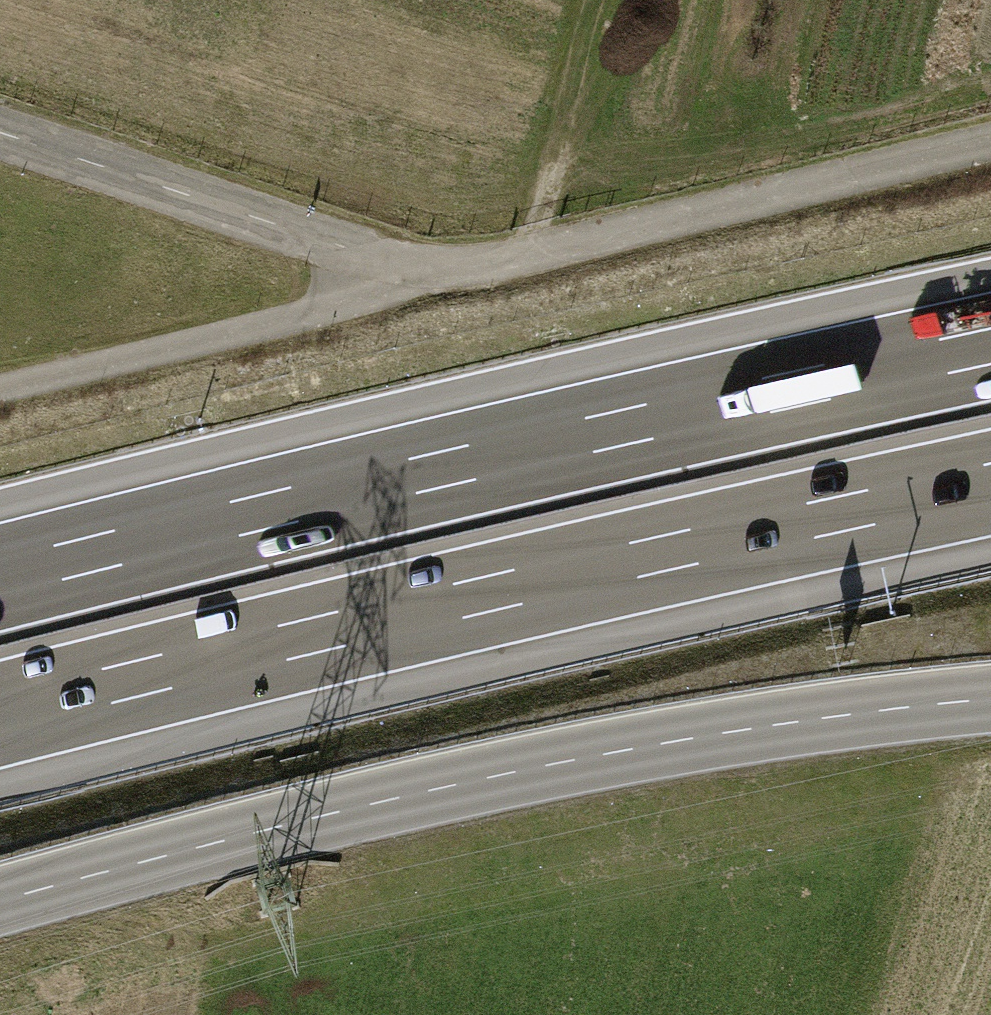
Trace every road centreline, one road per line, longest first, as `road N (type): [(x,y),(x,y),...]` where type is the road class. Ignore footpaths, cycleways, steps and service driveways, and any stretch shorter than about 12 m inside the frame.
road 1 (unclassified): [(0,133),(434,277),(990,142)]
road 2 (motorway): [(0,715),(990,483)]
road 3 (motorway): [(990,347),(0,578)]
road 4 (tertiary): [(0,901),(560,762),(990,699)]

